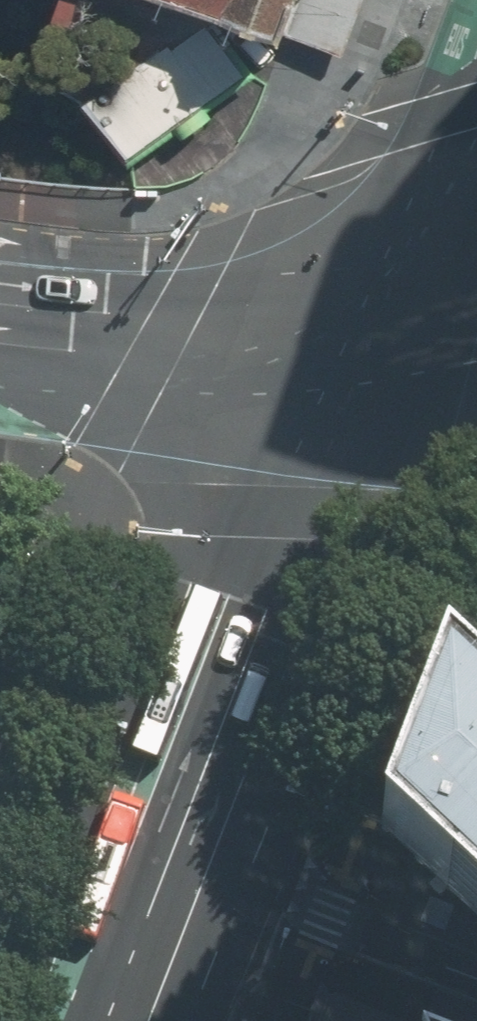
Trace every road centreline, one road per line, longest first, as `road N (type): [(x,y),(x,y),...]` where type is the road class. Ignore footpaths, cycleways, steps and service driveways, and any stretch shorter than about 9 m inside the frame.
road 1 (secondary): [(184,895),(383,341)]
road 2 (secondary): [(0,346),(148,356),(383,341)]
road 3 (residential): [(184,895),(476,998)]
road 4 (tertiary): [(383,341),(476,79)]
road 5 (secondary): [(137,1020),(184,895)]

